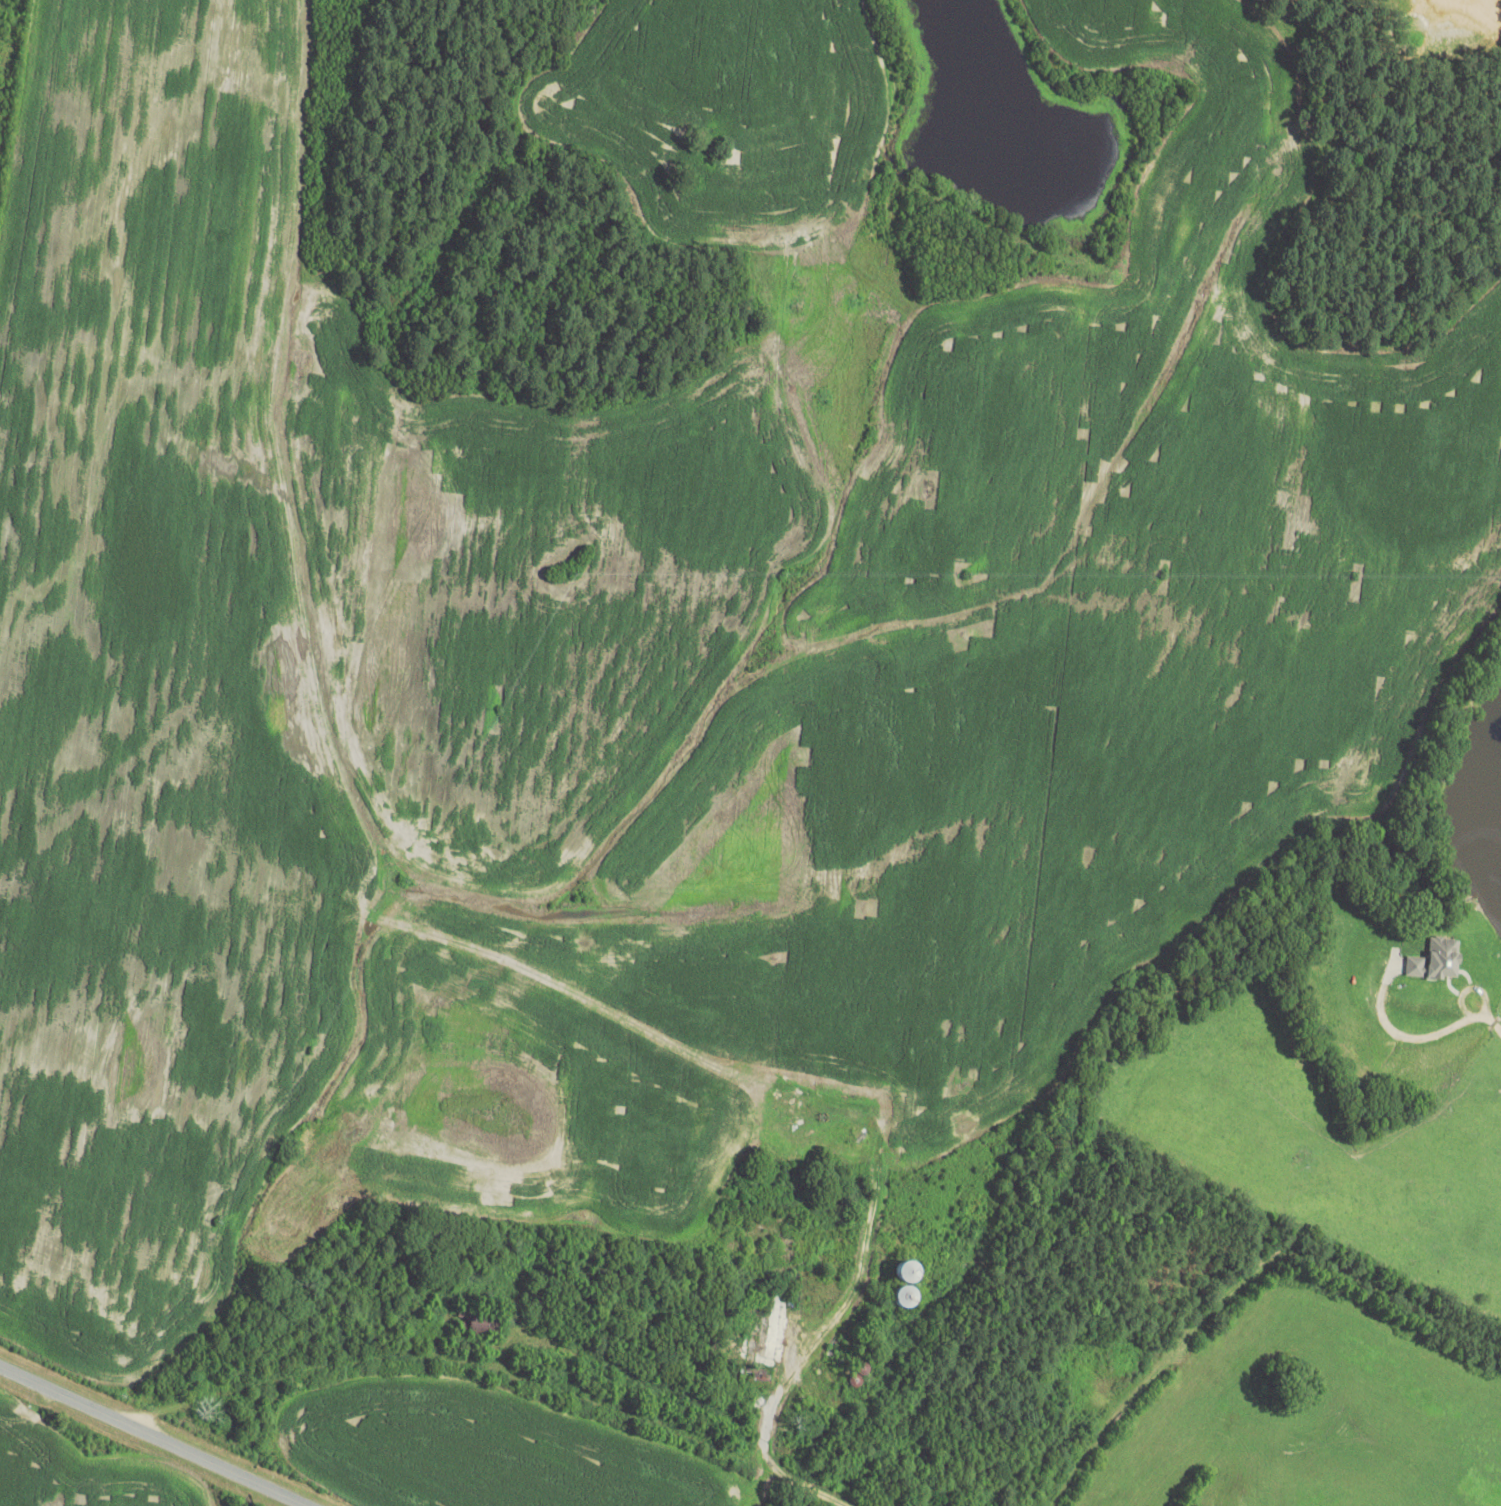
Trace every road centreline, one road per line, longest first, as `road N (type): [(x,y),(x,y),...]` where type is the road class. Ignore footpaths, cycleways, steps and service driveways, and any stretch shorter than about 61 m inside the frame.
road 1 (tertiary): [(0,1366),(314,1505)]

